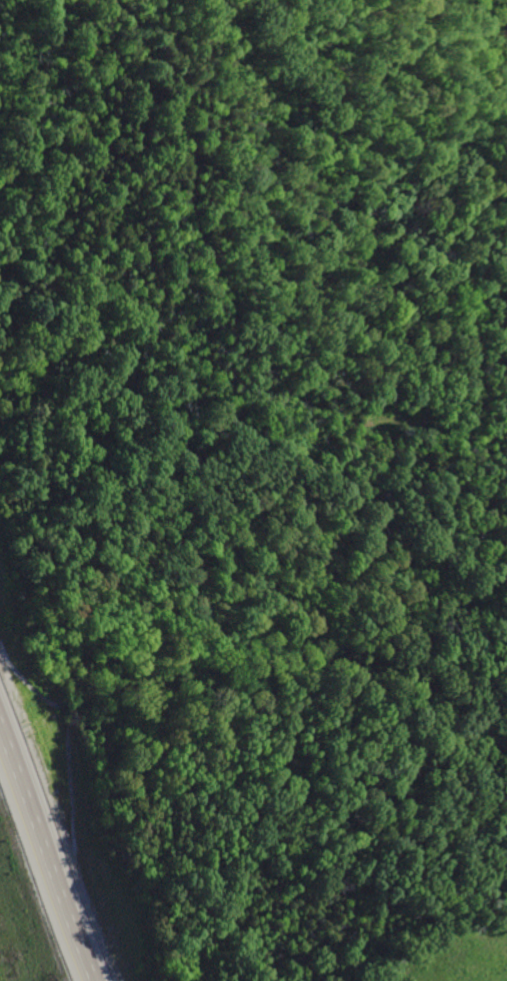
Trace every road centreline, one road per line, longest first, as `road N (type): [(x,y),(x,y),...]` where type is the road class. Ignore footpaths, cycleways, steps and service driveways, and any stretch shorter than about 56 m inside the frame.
road 1 (motorway): [(109,980),(0,687)]

